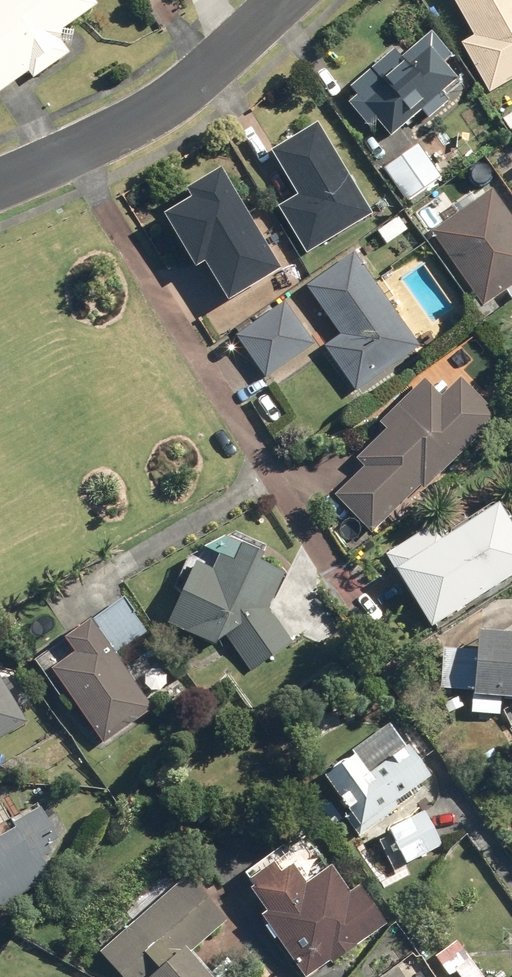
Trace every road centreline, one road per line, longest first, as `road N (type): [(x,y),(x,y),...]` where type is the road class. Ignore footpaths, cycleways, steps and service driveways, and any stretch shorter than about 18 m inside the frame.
road 1 (residential): [(0,181),(127,130),(220,61),(283,0)]

